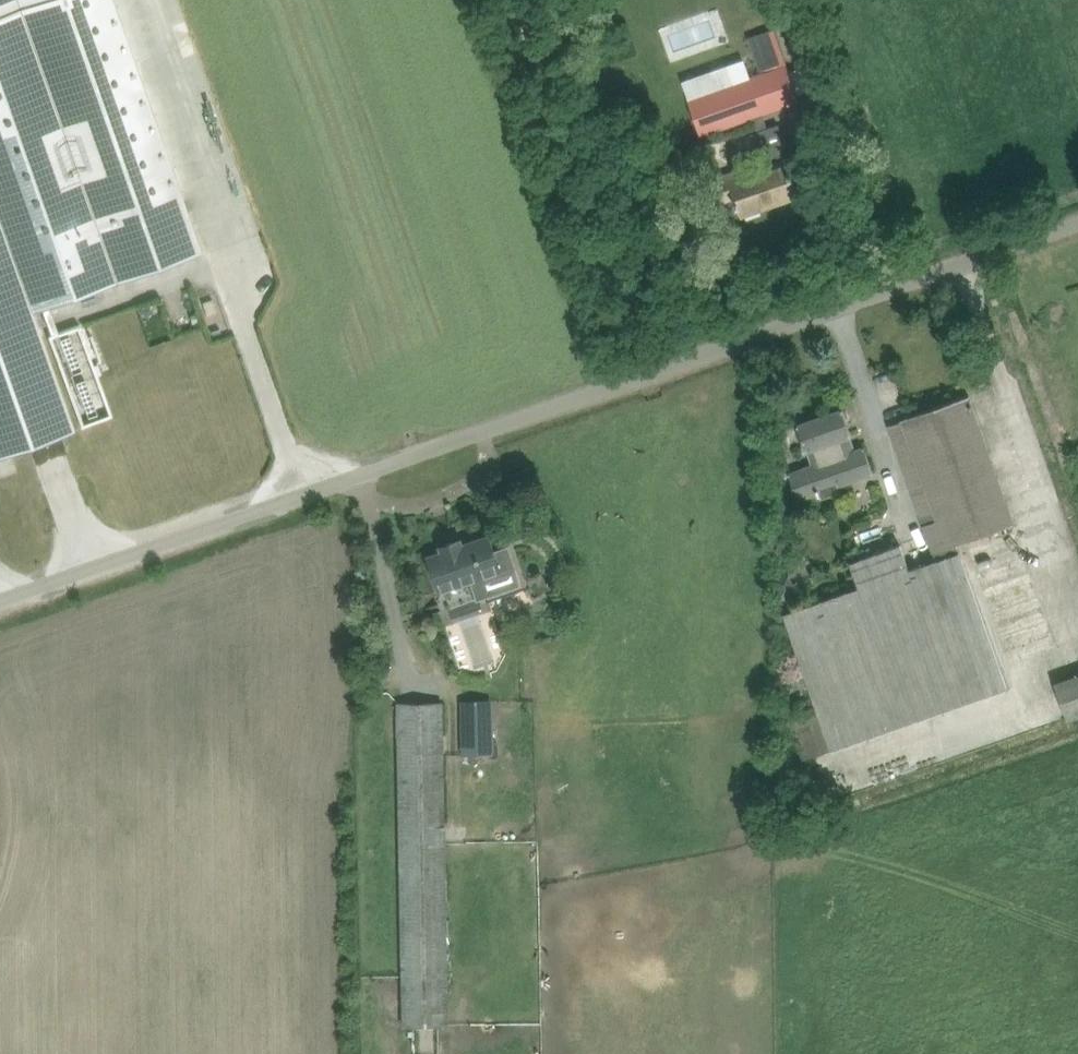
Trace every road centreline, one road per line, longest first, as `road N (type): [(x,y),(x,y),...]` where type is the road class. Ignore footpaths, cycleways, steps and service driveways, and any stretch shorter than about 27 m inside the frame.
road 1 (unclassified): [(0,605),(1077,225)]

